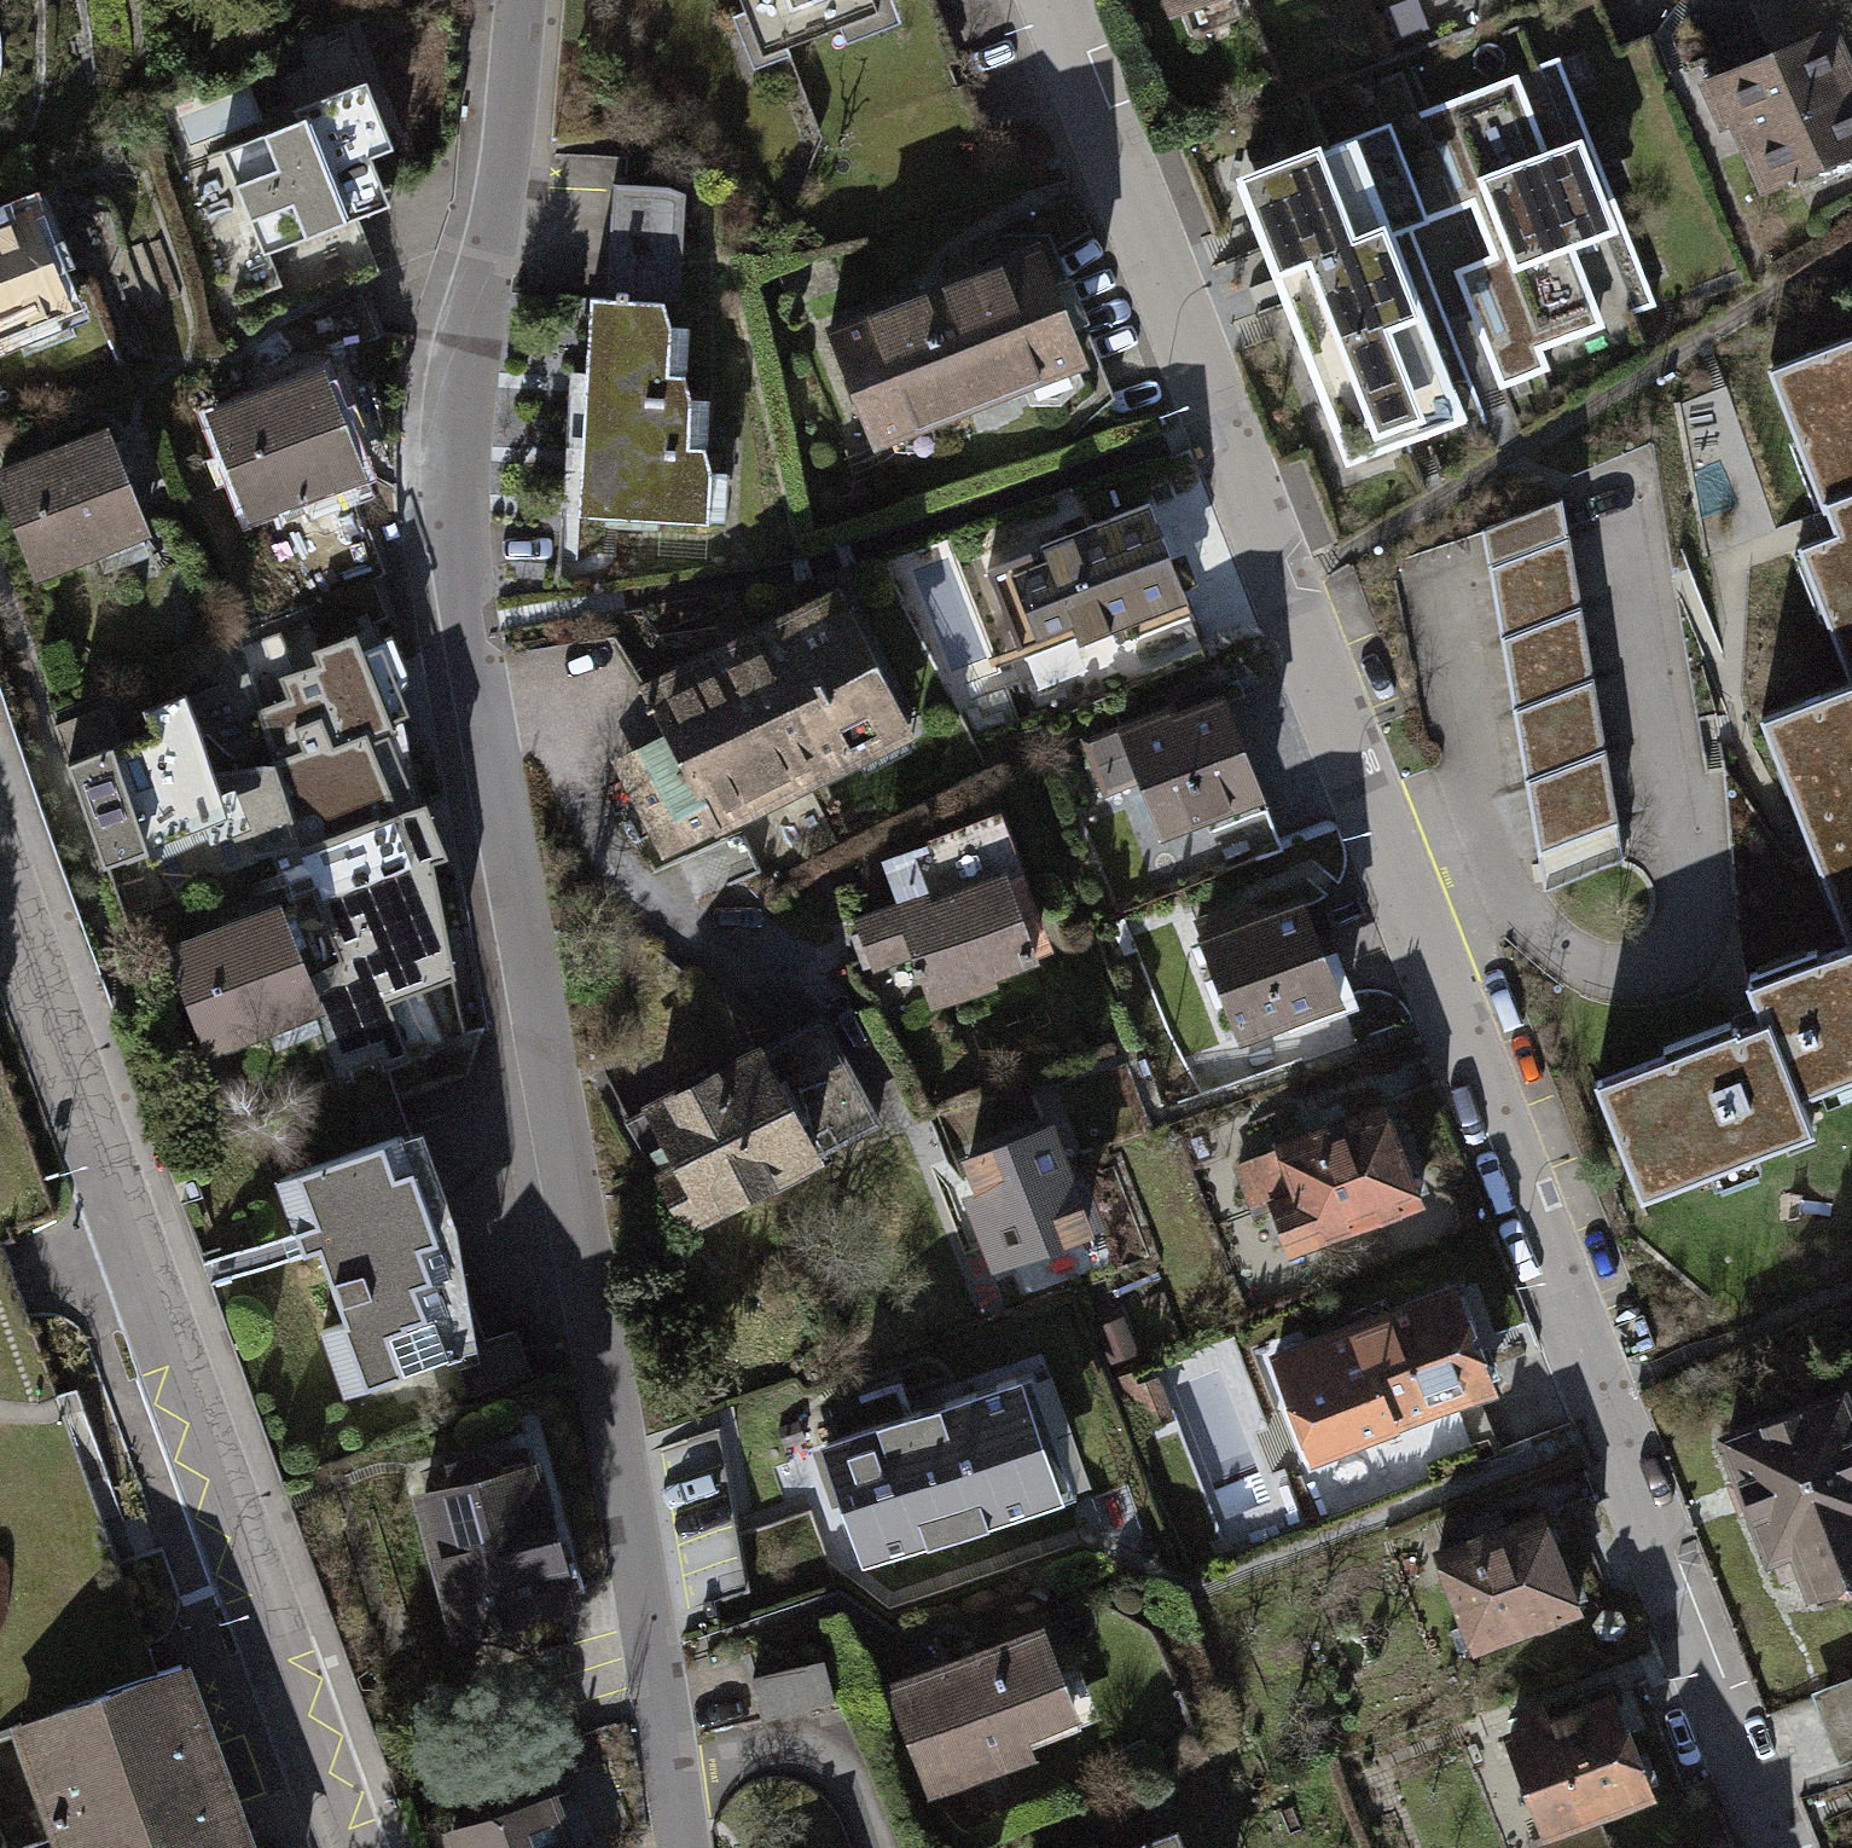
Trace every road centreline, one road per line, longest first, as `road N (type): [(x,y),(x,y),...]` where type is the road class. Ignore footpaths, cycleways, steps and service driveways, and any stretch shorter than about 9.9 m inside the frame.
road 1 (residential): [(1776,1847),(1292,588),(1056,0)]
road 2 (residential): [(520,0),(498,222),(450,405),(451,515),(685,1847)]
road 3 (tertiary): [(348,1847),(0,873)]

